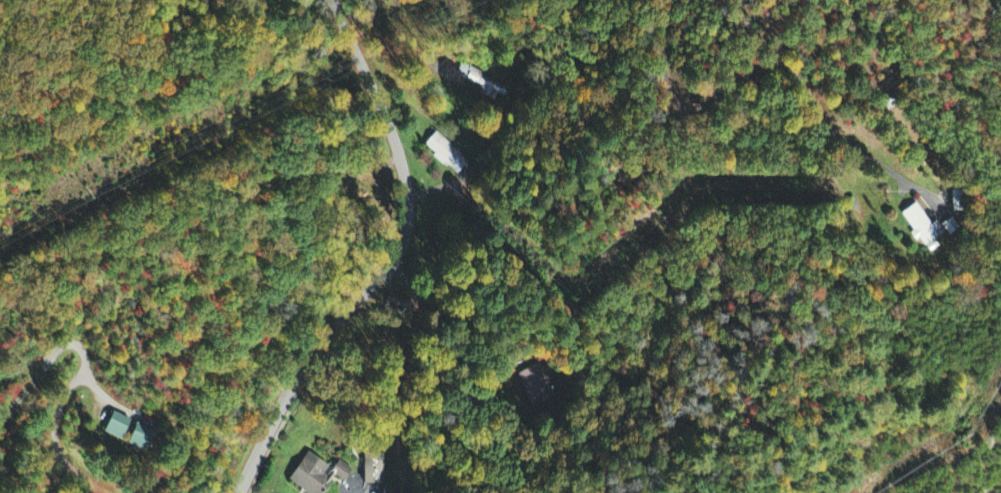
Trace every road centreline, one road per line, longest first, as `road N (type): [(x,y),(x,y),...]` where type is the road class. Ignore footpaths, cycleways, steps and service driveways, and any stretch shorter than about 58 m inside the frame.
road 1 (residential): [(239,492),(334,322),(388,268),(405,229),(409,178),(354,37),(351,0)]
road 2 (residential): [(916,186),(843,133),(793,72),(771,69),(681,105),(666,90),(670,0)]
road 3 (residential): [(0,415),(48,353),(75,343),(82,361),(57,420),(58,447),(76,481),(93,492)]
road 4 (residential): [(388,268),(450,292),(515,355)]

